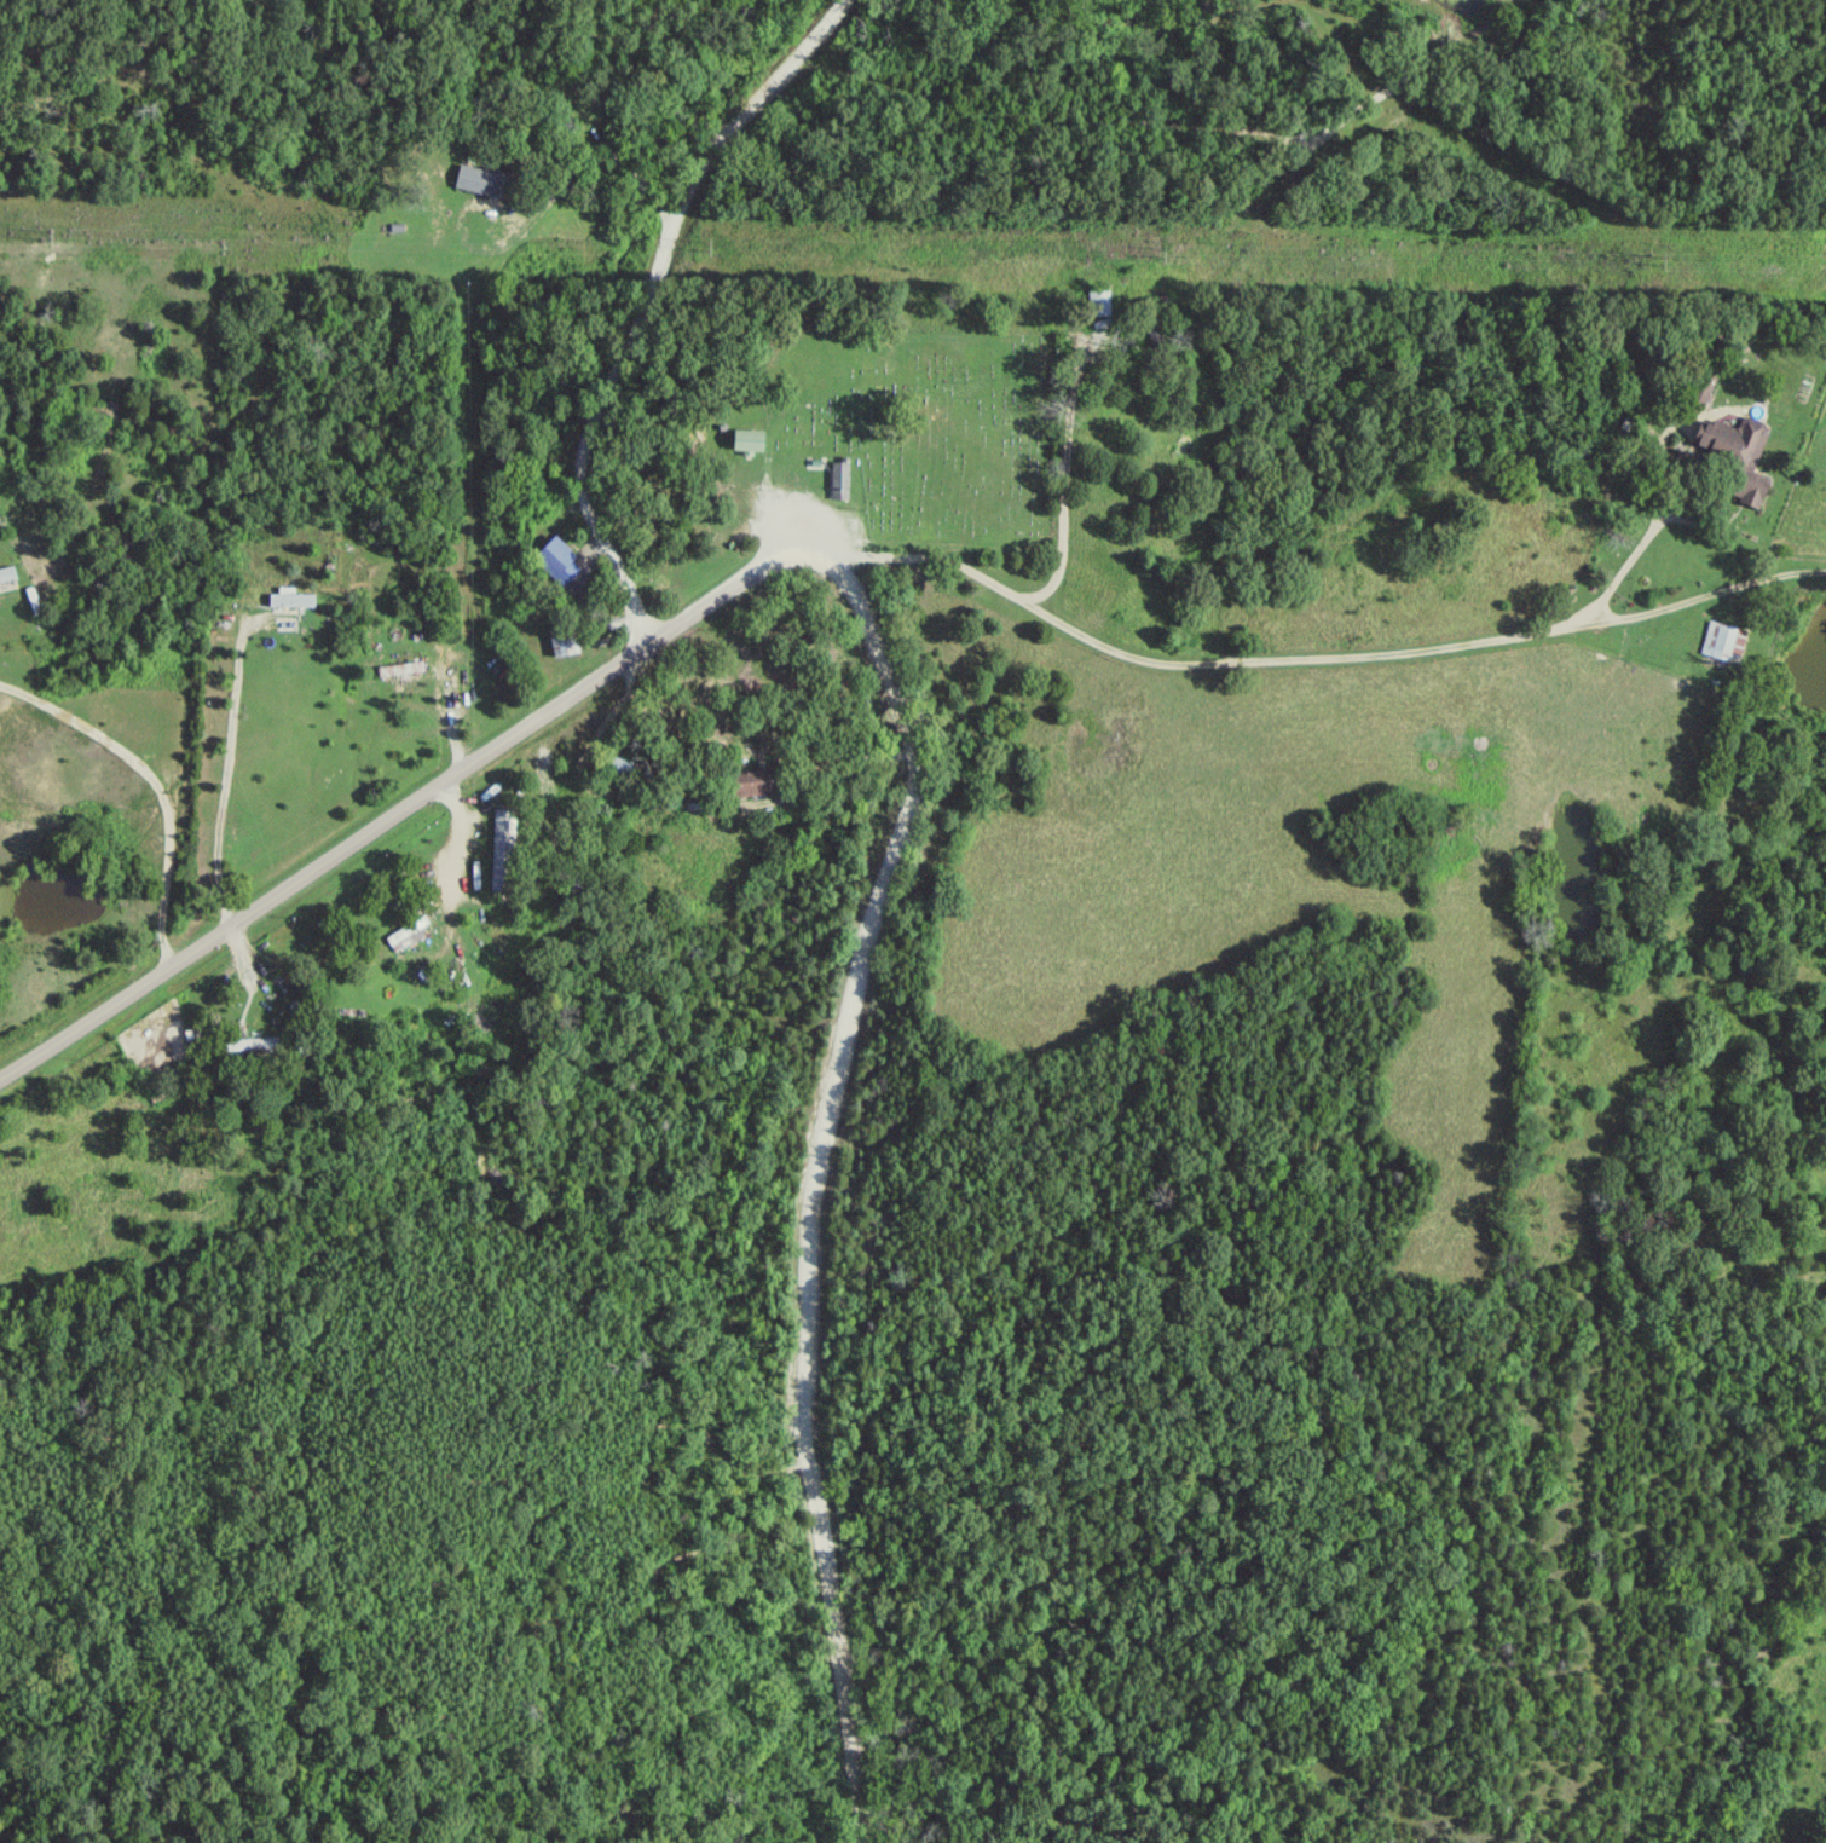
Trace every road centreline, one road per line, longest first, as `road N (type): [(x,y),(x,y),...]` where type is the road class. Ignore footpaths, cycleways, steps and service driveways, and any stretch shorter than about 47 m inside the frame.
road 1 (residential): [(851,1842),(805,1399),(799,1236),(907,784),(855,600),(808,547)]
road 2 (secondary): [(808,547),(764,564),(645,641),(0,1076)]
road 3 (residential): [(645,641),(571,490),(579,441),(694,171),(825,0)]

